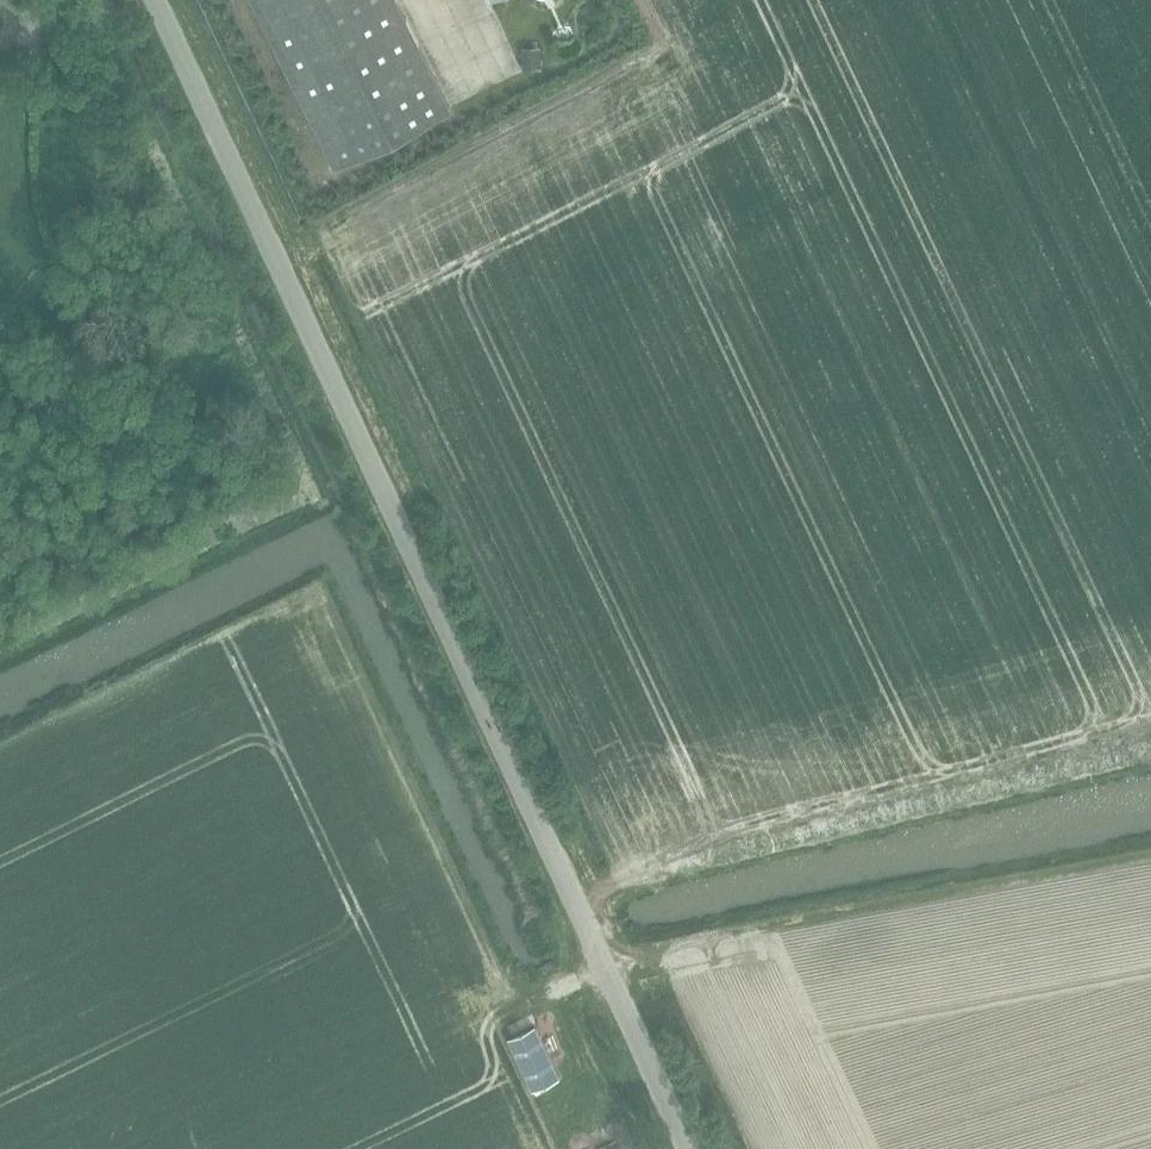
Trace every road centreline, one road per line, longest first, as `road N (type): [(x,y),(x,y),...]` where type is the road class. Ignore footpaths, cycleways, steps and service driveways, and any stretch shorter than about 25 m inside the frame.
road 1 (tertiary): [(687,1148),(180,0)]

